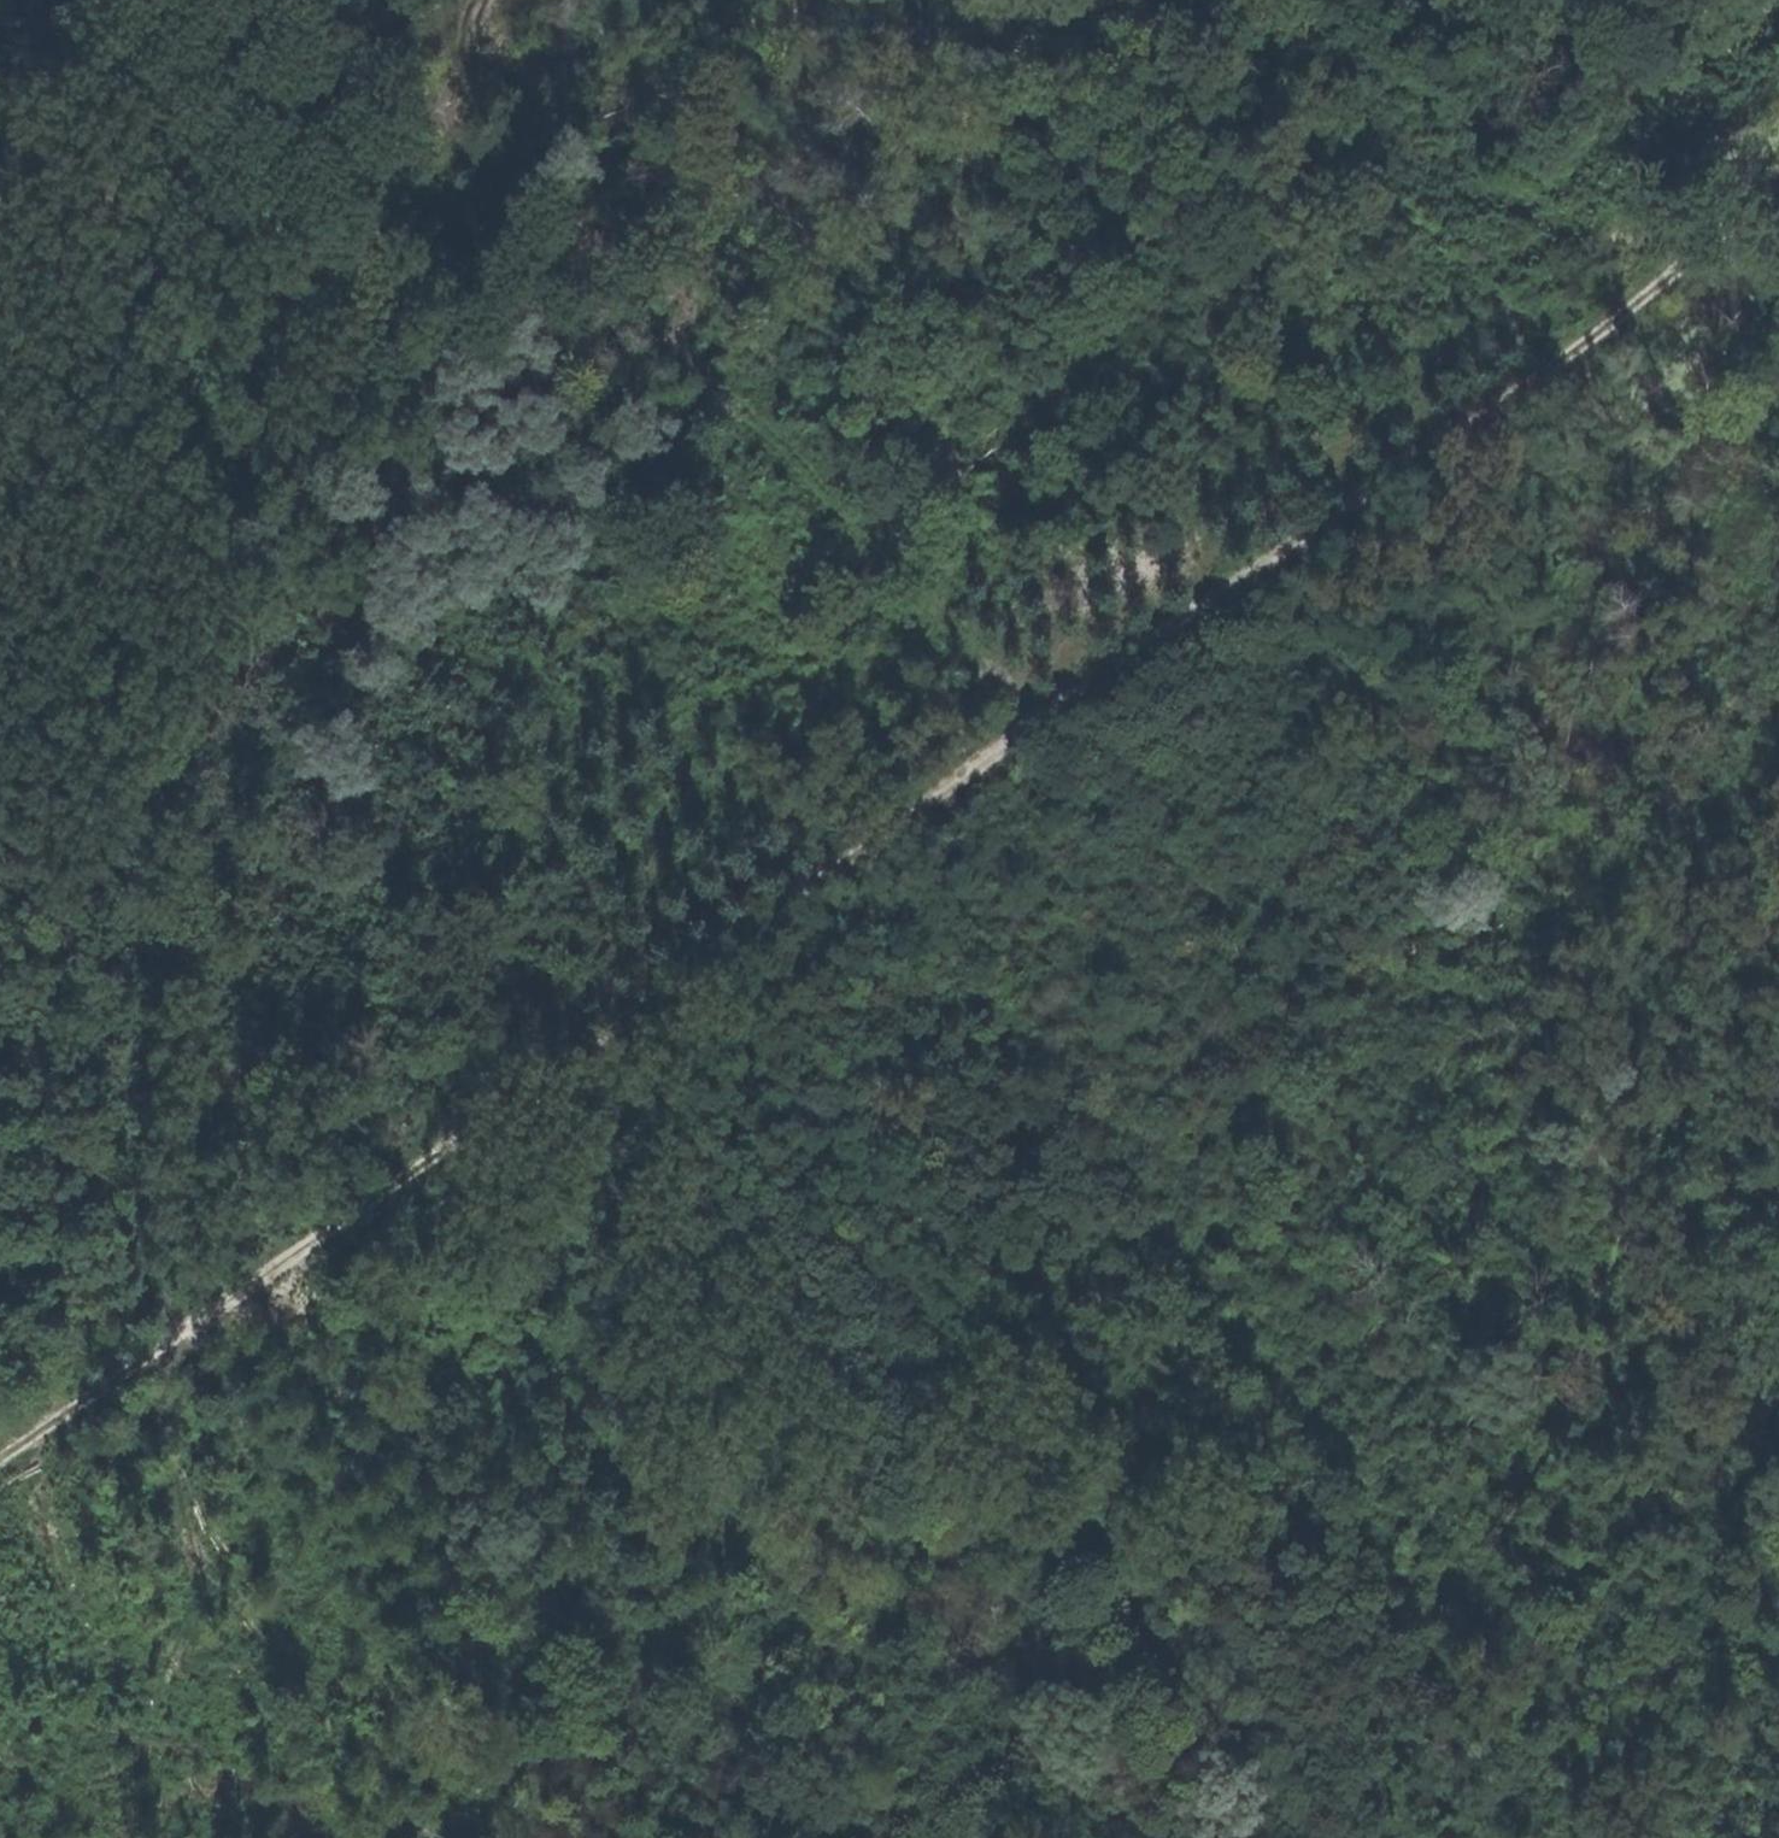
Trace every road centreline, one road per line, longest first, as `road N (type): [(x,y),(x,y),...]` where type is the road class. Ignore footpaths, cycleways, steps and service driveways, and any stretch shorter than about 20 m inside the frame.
road 1 (track): [(1778,208),(946,787),(256,1287),(0,1450)]

